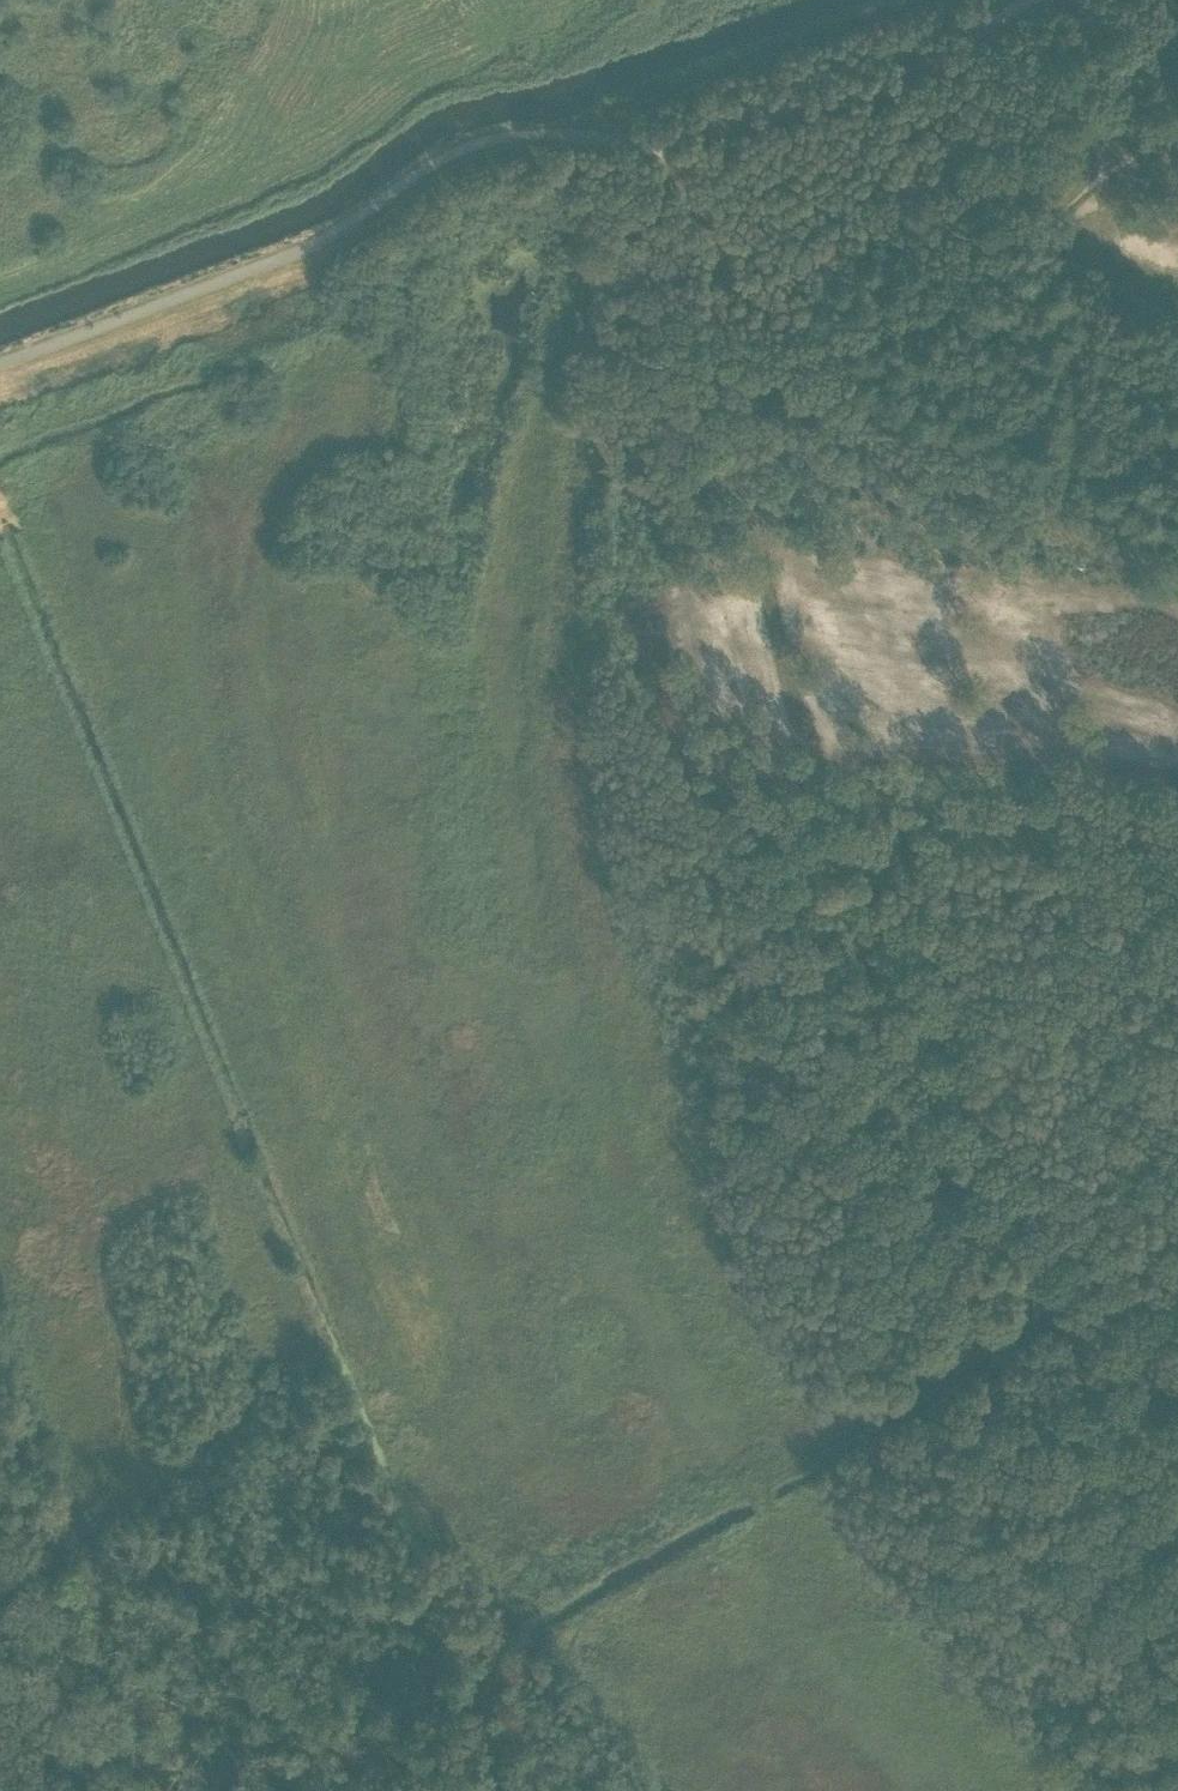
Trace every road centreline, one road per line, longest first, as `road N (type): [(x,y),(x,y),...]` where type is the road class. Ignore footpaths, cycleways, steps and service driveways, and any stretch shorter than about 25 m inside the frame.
road 1 (unclassified): [(0,361),(322,240),(457,150),(492,139),(645,140),(747,125),(904,71),(1028,0)]

